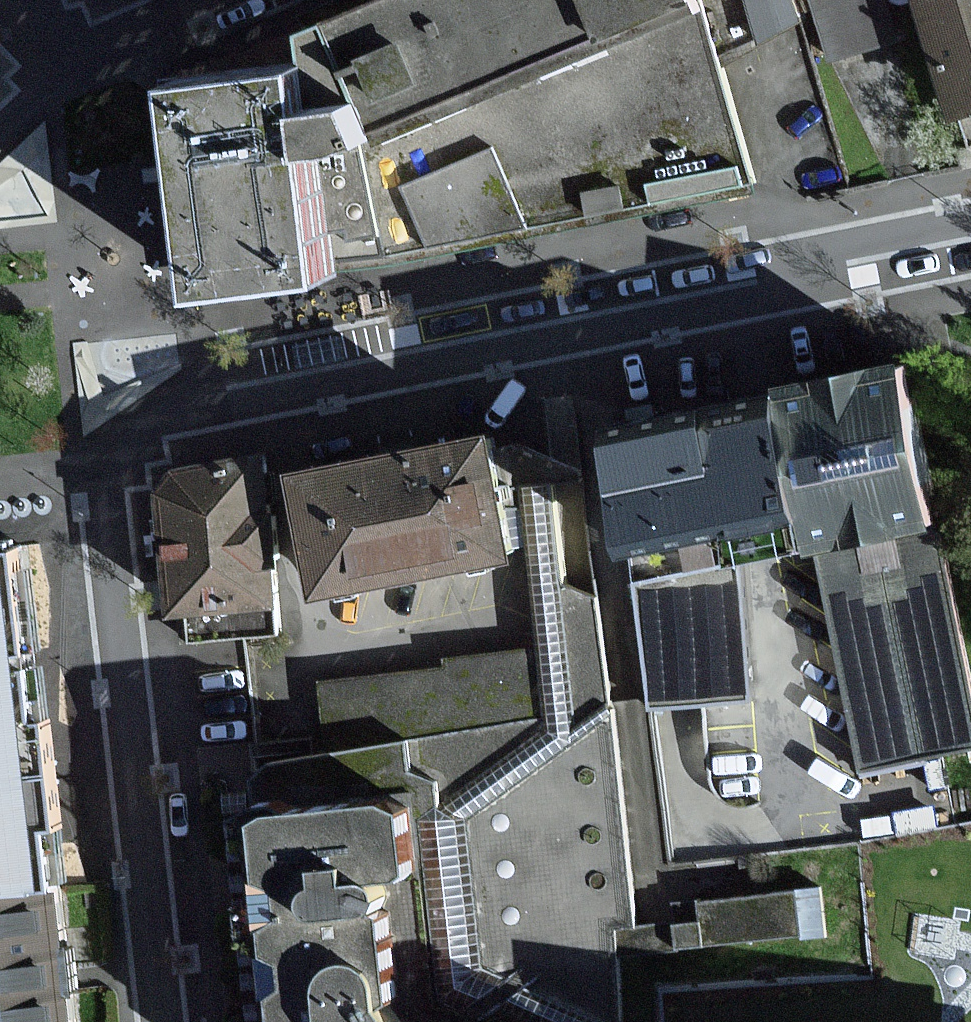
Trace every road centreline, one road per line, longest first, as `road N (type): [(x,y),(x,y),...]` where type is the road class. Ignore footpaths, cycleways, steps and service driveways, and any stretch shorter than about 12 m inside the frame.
road 1 (residential): [(163,1021),(104,497),(118,448),(185,417),(718,306),(844,249),(970,224)]
road 2 (residential): [(44,77),(203,0)]

